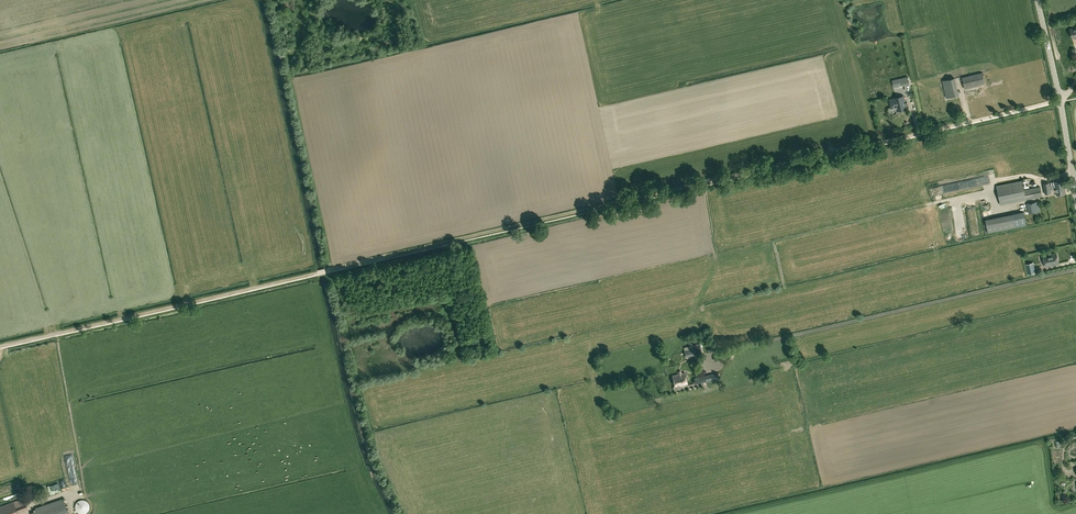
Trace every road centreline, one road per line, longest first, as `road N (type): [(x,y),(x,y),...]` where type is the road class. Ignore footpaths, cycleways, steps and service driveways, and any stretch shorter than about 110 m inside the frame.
road 1 (track): [(329,269),(1060,99)]
road 2 (track): [(0,345),(329,269)]
road 3 (unclassified): [(1075,198),(1037,0)]

